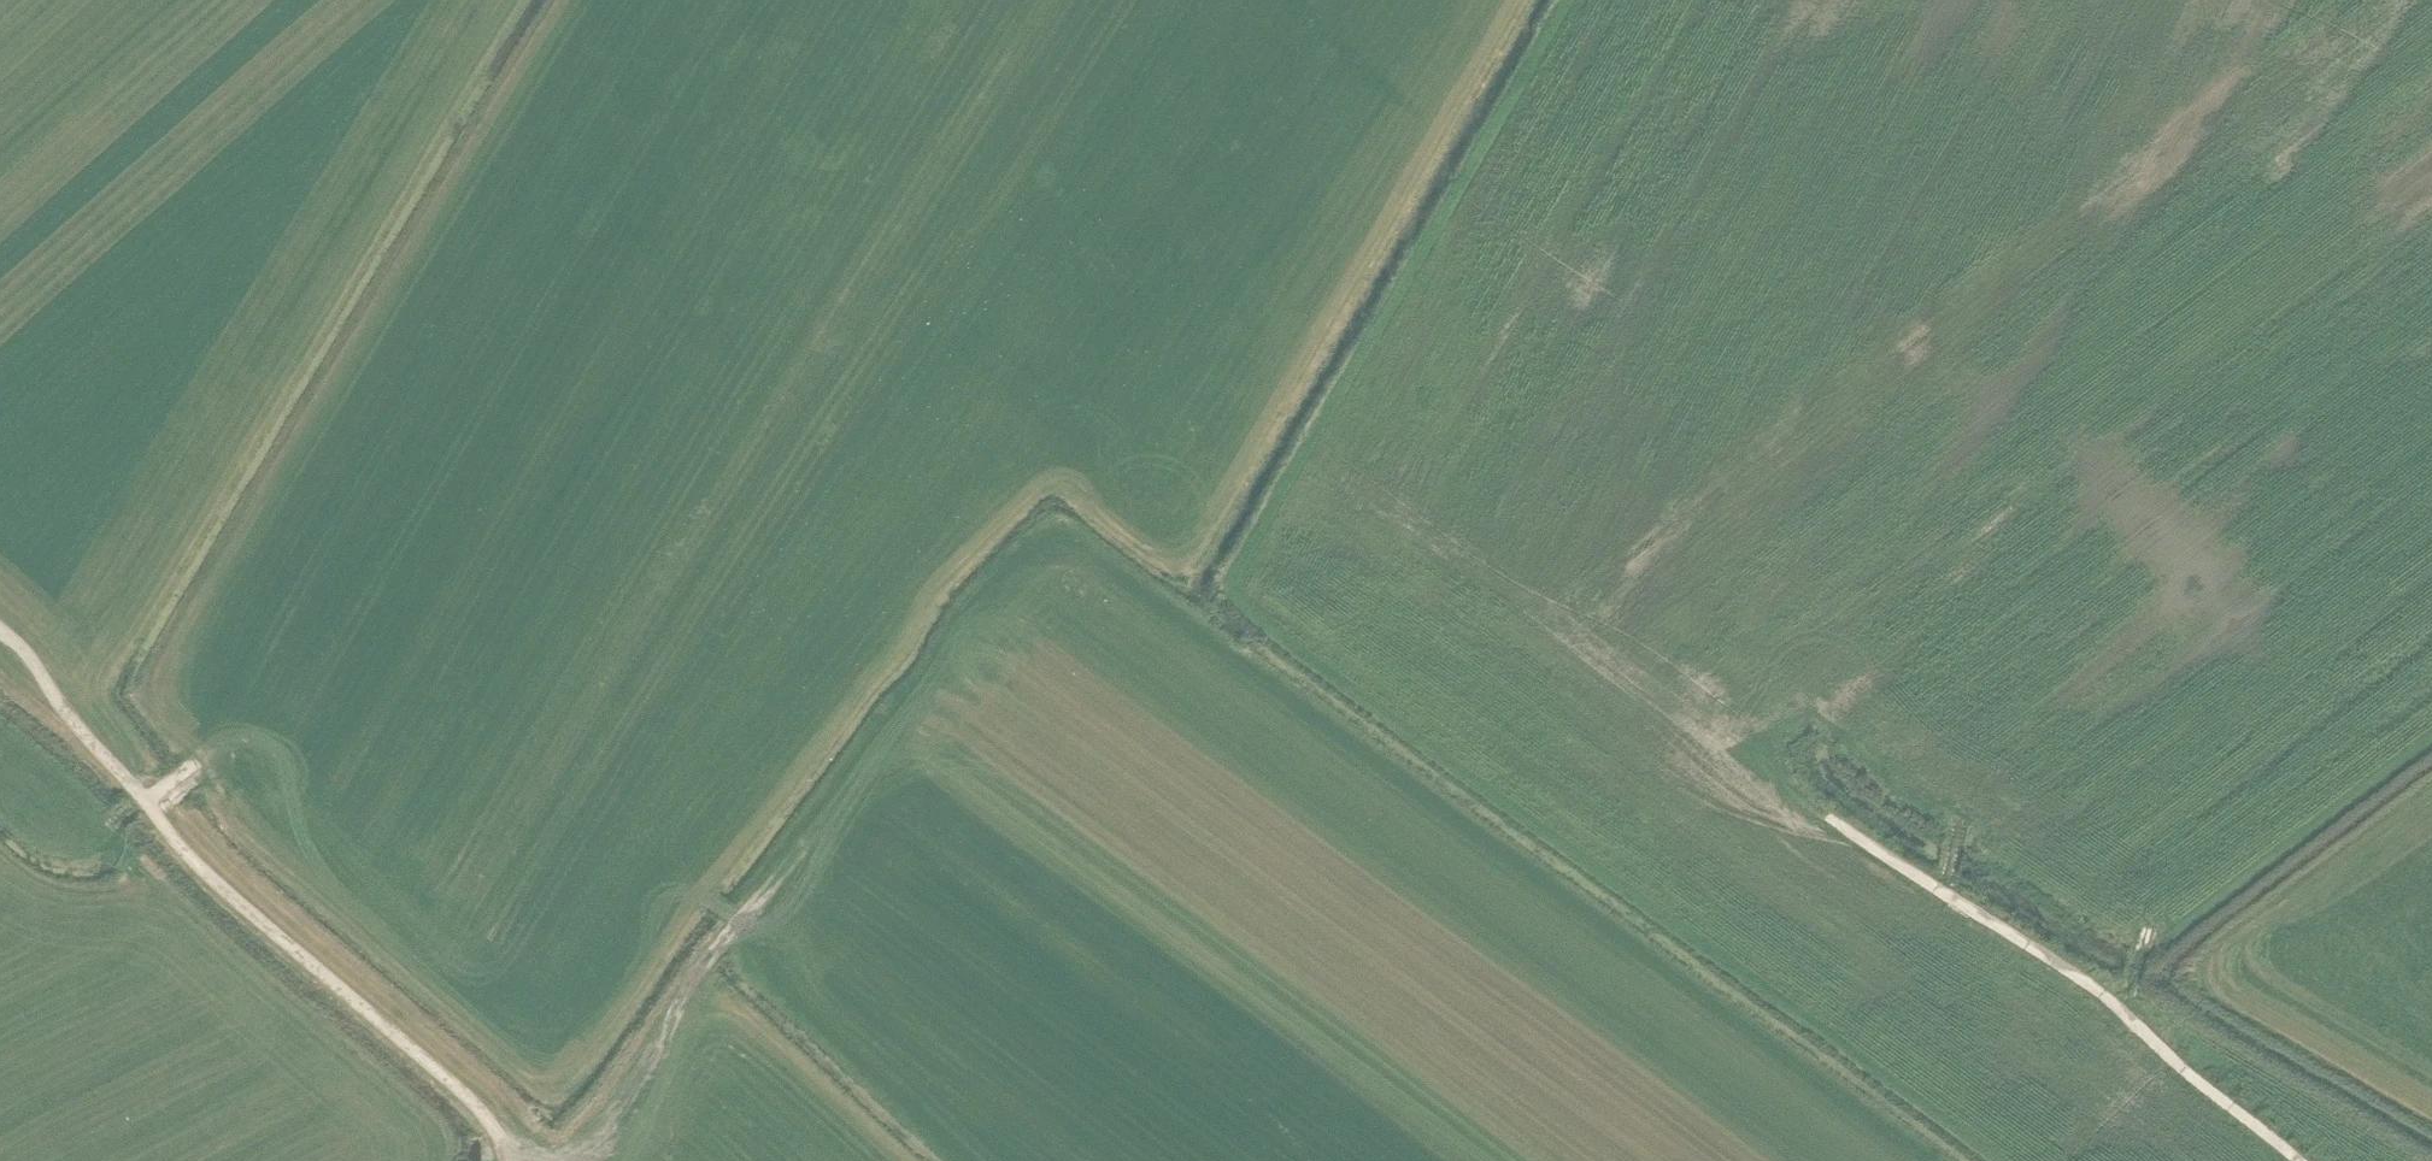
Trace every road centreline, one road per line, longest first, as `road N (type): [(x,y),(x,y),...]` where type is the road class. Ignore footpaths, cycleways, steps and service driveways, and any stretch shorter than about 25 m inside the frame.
road 1 (track): [(504,1137),(188,860),(0,630)]
road 2 (track): [(2291,1160),(2070,971),(1818,812)]
road 3 (track): [(504,1137),(541,1156),(571,1154),(606,1123),(740,924)]

